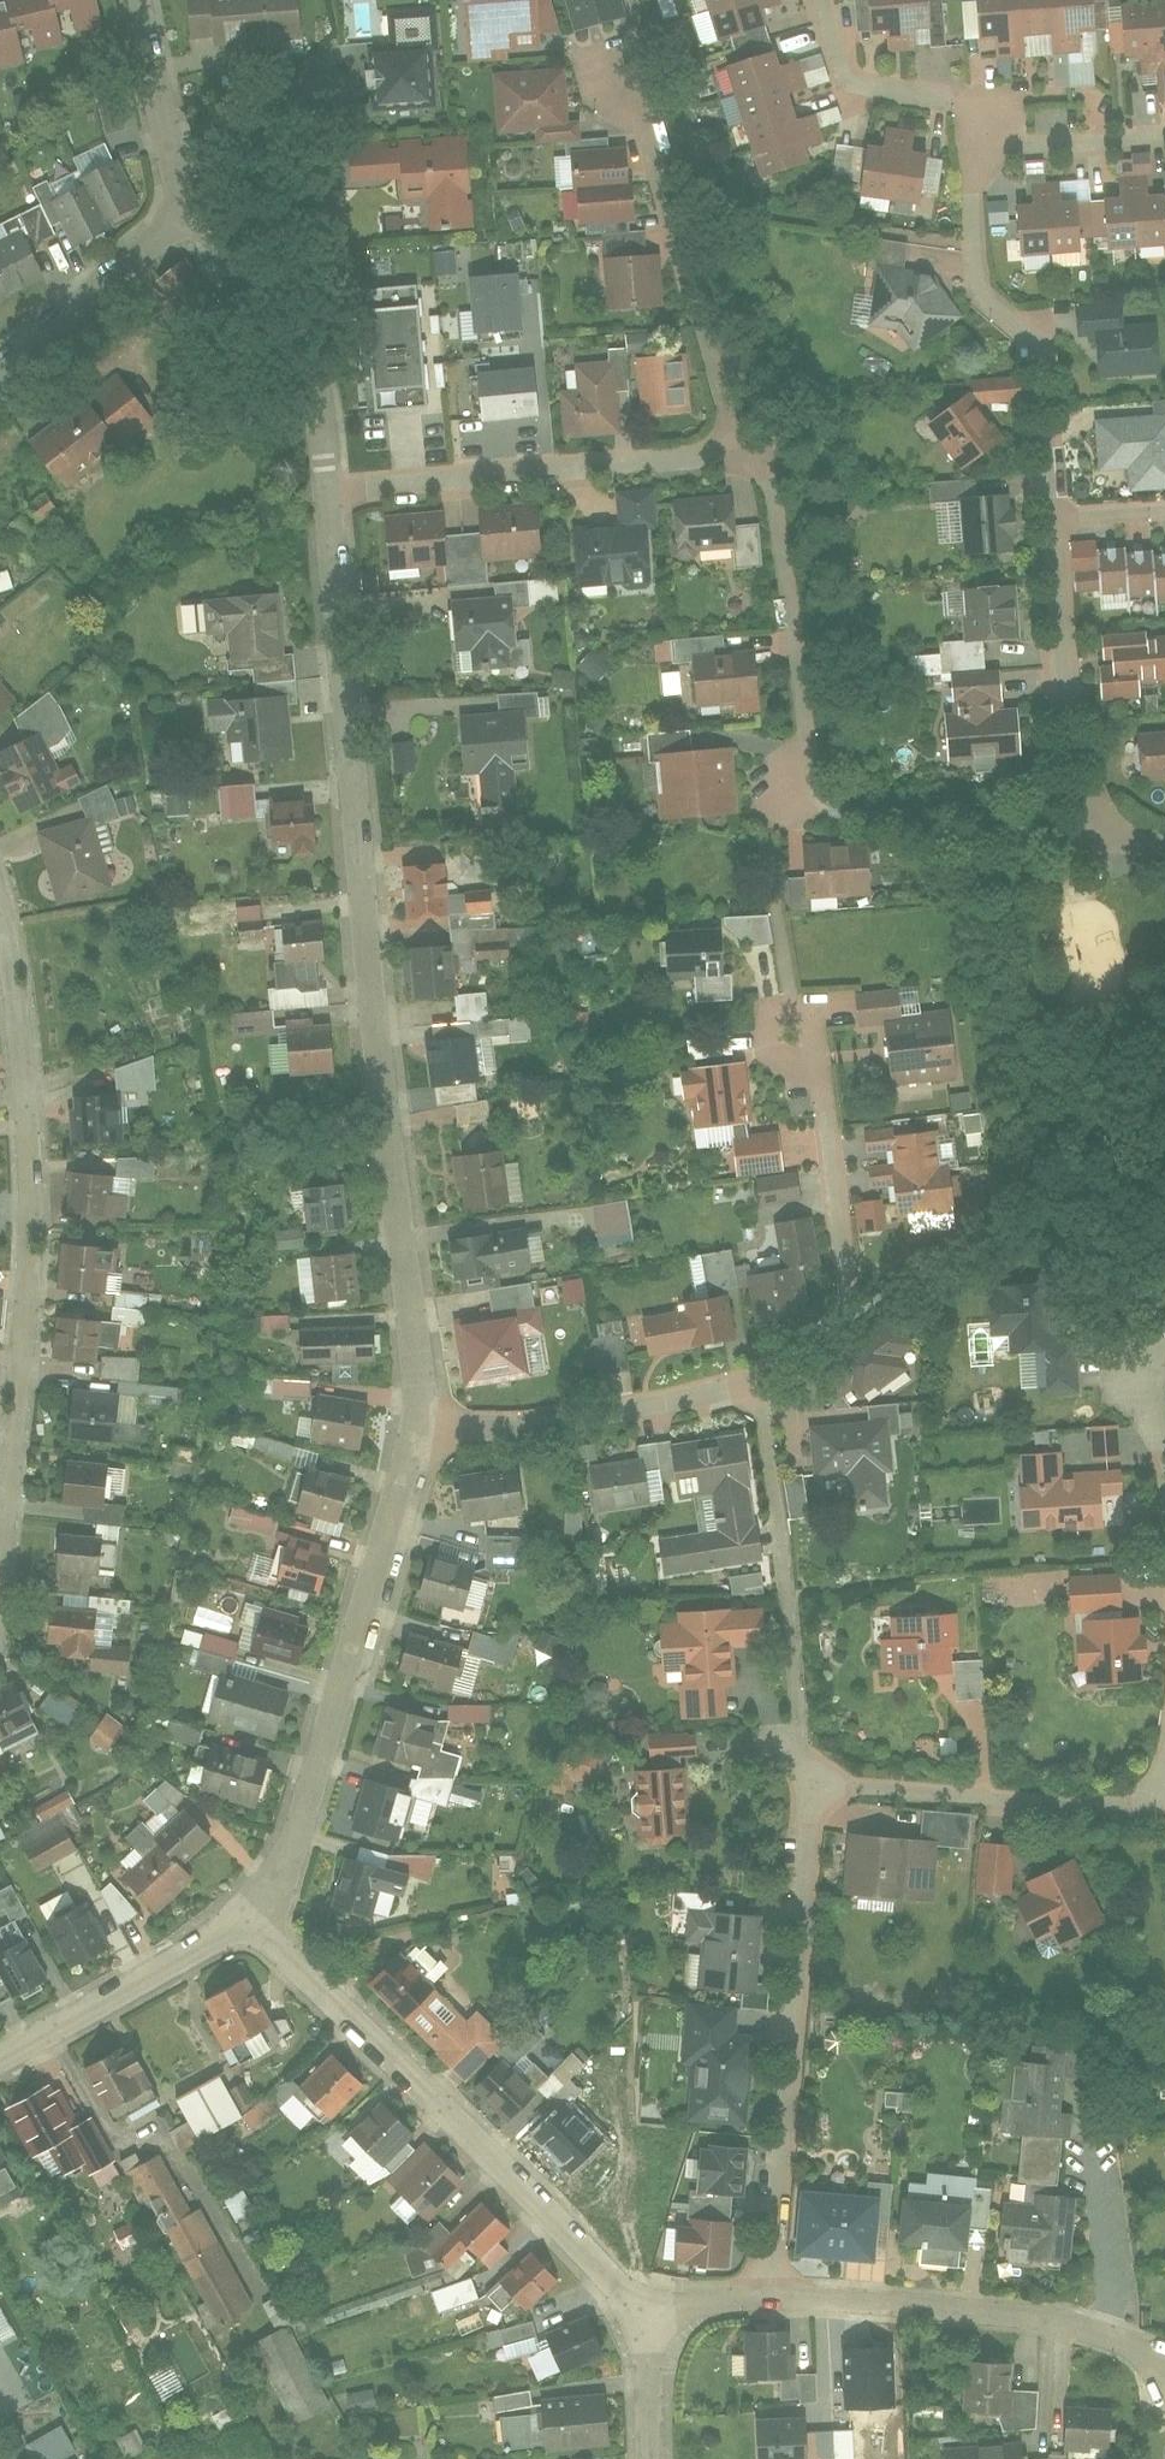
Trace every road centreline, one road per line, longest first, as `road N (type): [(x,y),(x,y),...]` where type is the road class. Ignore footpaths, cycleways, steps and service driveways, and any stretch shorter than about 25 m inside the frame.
road 1 (residential): [(412,1421),(415,1319),(361,923),(331,492)]
road 2 (residential): [(772,2298),(808,1817),(820,1795),(865,1787),(1124,1808),(1142,1805),(1164,1782)]
road 3 (residential): [(412,1421),(534,1409),(759,1368),(797,1352),(824,1324),(837,1293),(822,1113),(787,1014)]
road 4 (residential): [(0,905),(30,1063),(39,1197),(0,1629)]
road 5 (residential): [(643,2317),(528,2179),(261,1905)]
road 6 (residential): [(261,1905),(304,1797),(412,1421)]
road 7 (residential): [(331,492),(754,456)]
road 8 (residential): [(754,456),(624,73)]
road 9 (residential): [(1053,518),(1040,338),(983,293),(974,147)]
road 10 (residential): [(1164,833),(1138,834),(1090,810),(1053,518)]
road 11 (residential): [(772,2298),(869,2300),(1121,2337)]
road 12 (residential): [(754,456),(783,505),(801,725),(787,788)]
road 13 (residential): [(331,492),(304,361),(204,204)]
road 14 (residential): [(0,2060),(261,1905)]
road 15 (residential): [(974,147),(970,90),(858,94),(832,0)]
road 16 (residential): [(0,375),(204,204)]
road 17 (residential): [(204,204),(174,130),(143,0)]
road 18 (residential): [(1121,2337),(1096,2140)]
road 19 (residential): [(974,147),(1151,138)]
road 20 (residential): [(657,2458),(654,2363),(643,2317)]
road 21 (residential): [(643,2317),(666,2306),(772,2298)]

